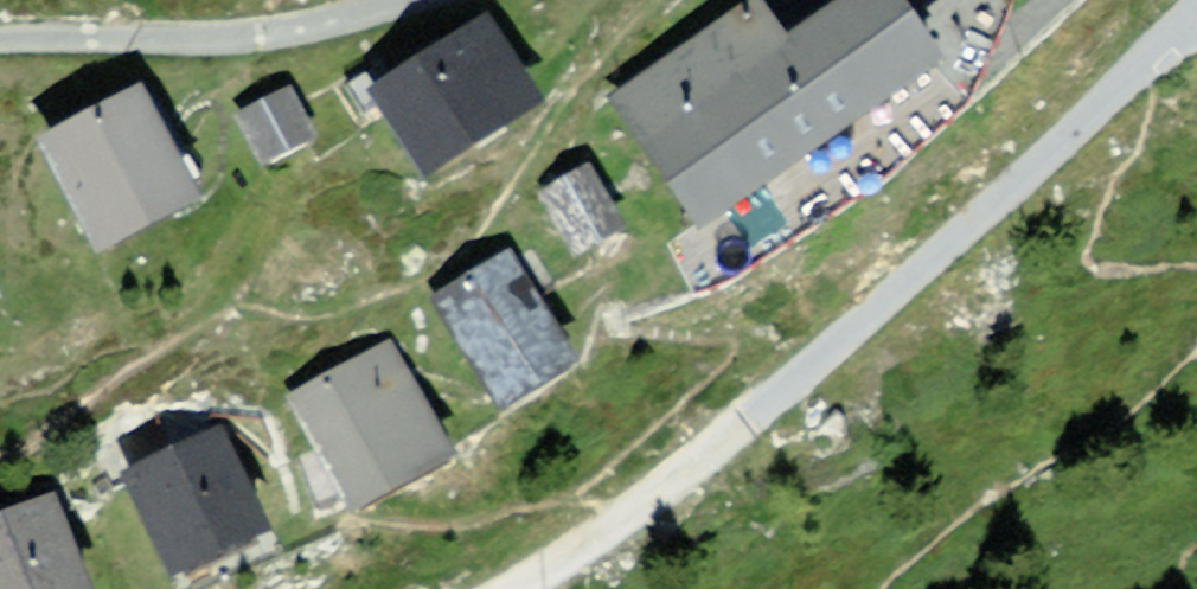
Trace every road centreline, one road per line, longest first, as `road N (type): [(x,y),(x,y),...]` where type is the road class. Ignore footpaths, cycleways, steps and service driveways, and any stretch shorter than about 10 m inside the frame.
road 1 (residential): [(1196,18),(730,429)]
road 2 (residential): [(464,0),(325,35),(214,49),(0,53)]
road 3 (track): [(730,429),(577,554),(514,588)]

